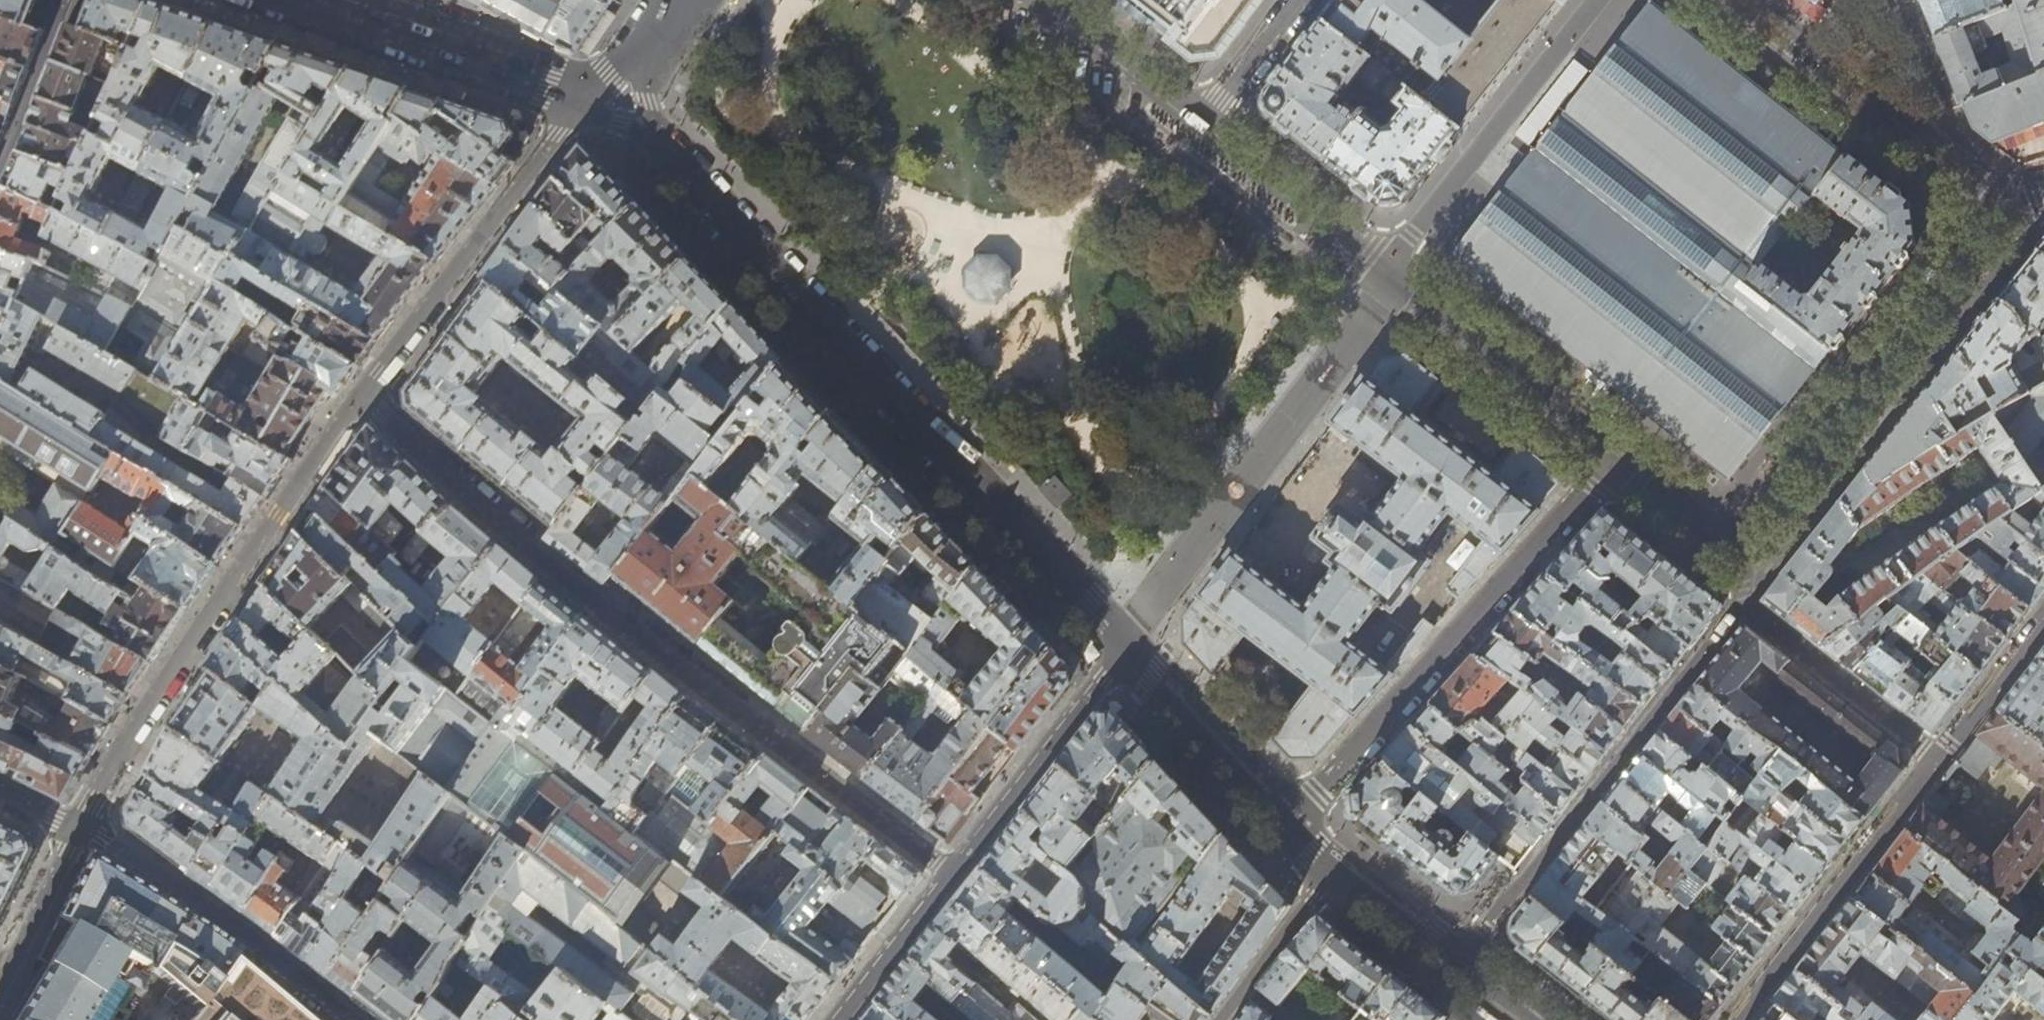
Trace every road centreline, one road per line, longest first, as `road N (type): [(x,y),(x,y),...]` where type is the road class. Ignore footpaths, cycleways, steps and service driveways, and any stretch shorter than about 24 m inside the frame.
road 1 (residential): [(365,394),(608,612),(949,872)]
road 2 (tertiary): [(618,105),(1124,643)]
road 3 (residential): [(77,827),(365,394)]
road 4 (residential): [(1284,831),(1616,458)]
road 5 (residential): [(1742,606),(1451,968)]
road 6 (residential): [(2006,200),(1732,544)]
road 7 (residential): [(365,394),(557,134),(618,105)]
road 8 (secondary): [(279,0),(544,90),(618,105)]
road 9 (residential): [(1593,0),(1411,235),(1391,276)]
road 10 (residential): [(1939,754),(1735,1019)]
road 11 (residential): [(345,1019),(258,945),(77,827)]
road 12 (residential): [(1751,0),(2006,200)]
road 13 (residential): [(1616,458),(1391,276)]
road 14 (tertiary): [(949,872),(1124,643)]
road 15 (tertiary): [(1124,643),(1284,831)]
road 16 (residential): [(1742,606),(1939,754)]
road 17 (residential): [(1391,276),(1206,126)]
road 18 (residential): [(1206,126),(1043,0)]
road 19 (tertiary): [(835,1019),(949,872)]
road 20 (residential): [(1334,877),(1219,1019)]
road 21 (residential): [(65,0),(0,165)]
road 22 (residential): [(0,980),(77,827)]
road 23 (residential): [(2043,618),(1939,754)]
road 24 (residential): [(1300,0),(1206,126)]
road 25 (tertiary): [(1334,877),(1451,968)]
road 26 (residential): [(1732,544),(1616,458)]
road 27 (secondary): [(618,105),(694,0)]

